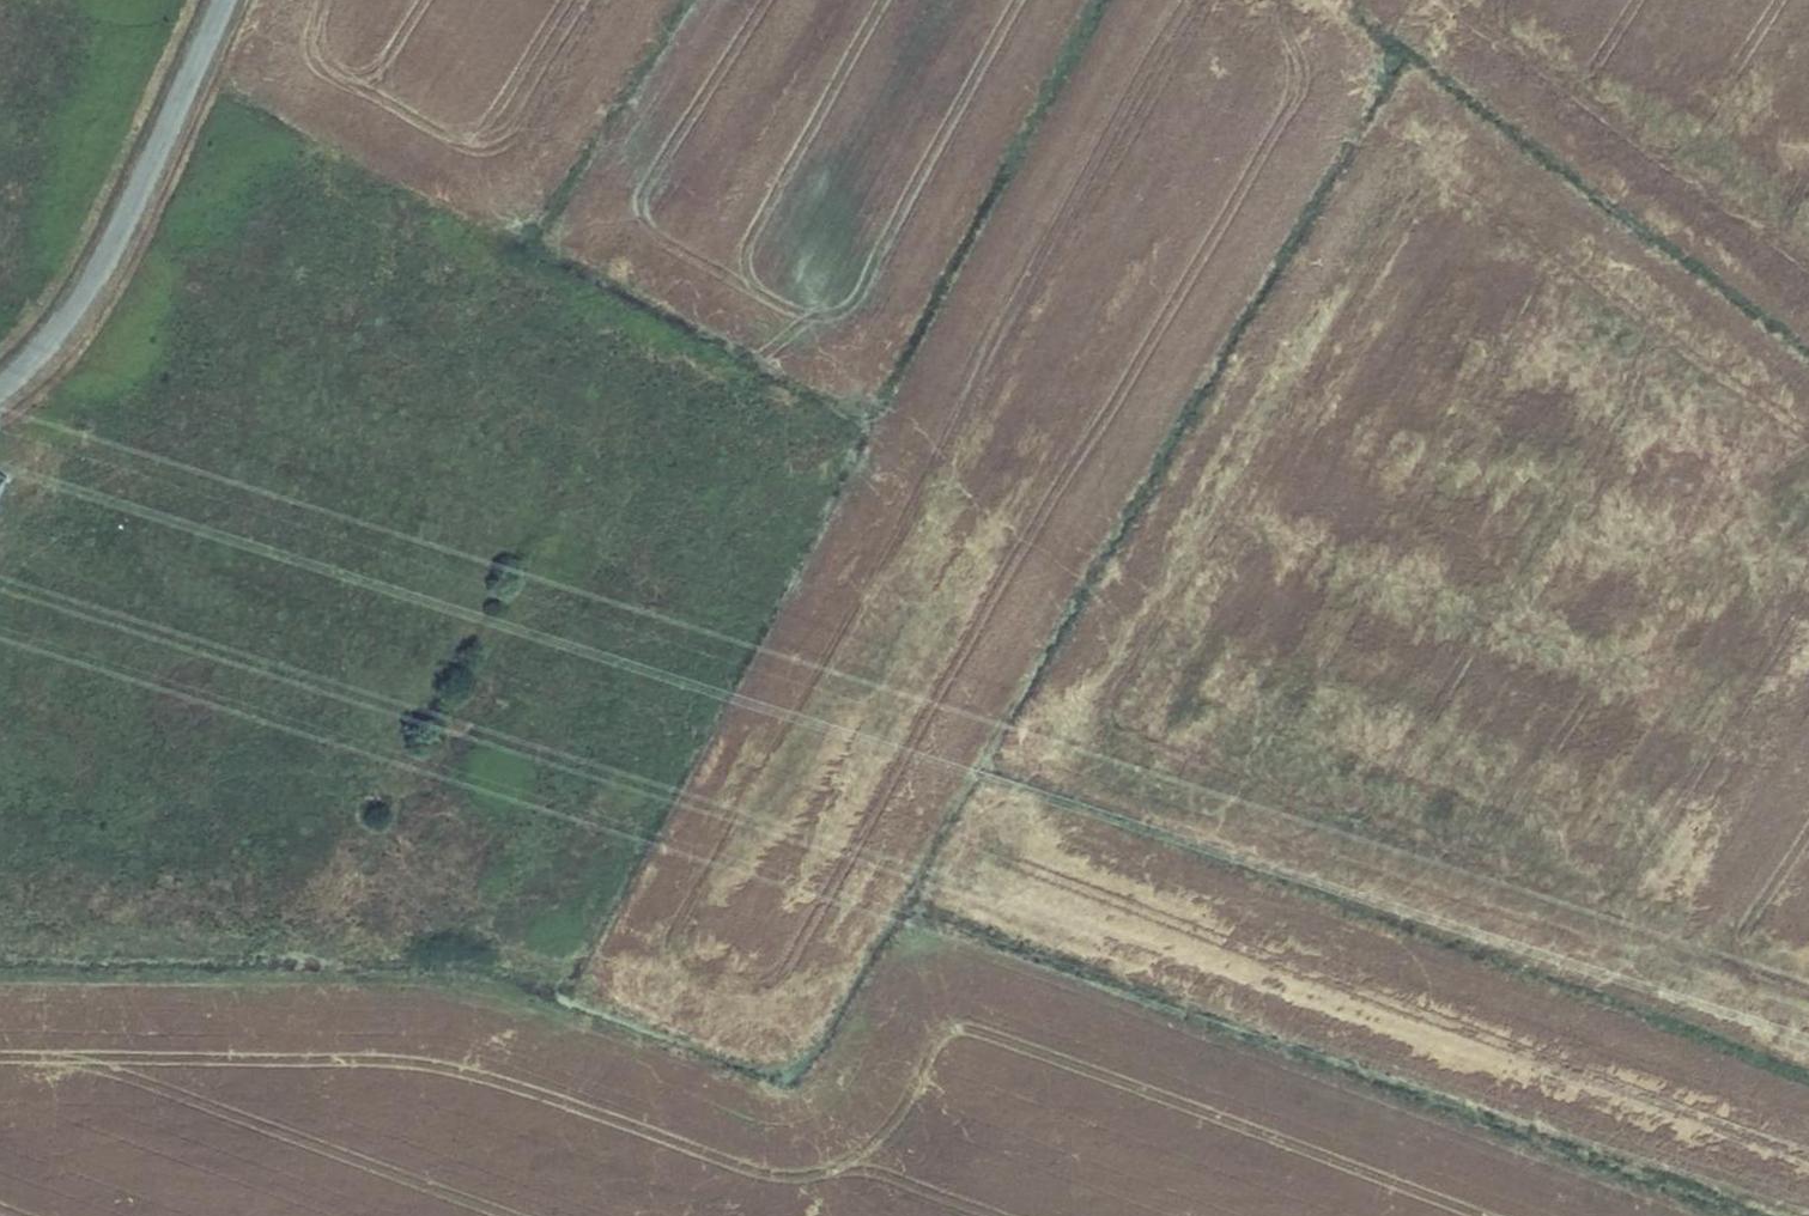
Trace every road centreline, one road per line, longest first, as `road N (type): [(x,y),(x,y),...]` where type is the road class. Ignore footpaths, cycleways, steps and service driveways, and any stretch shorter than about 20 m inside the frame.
road 1 (unclassified): [(0,385),(77,305),(132,207),(227,0)]

